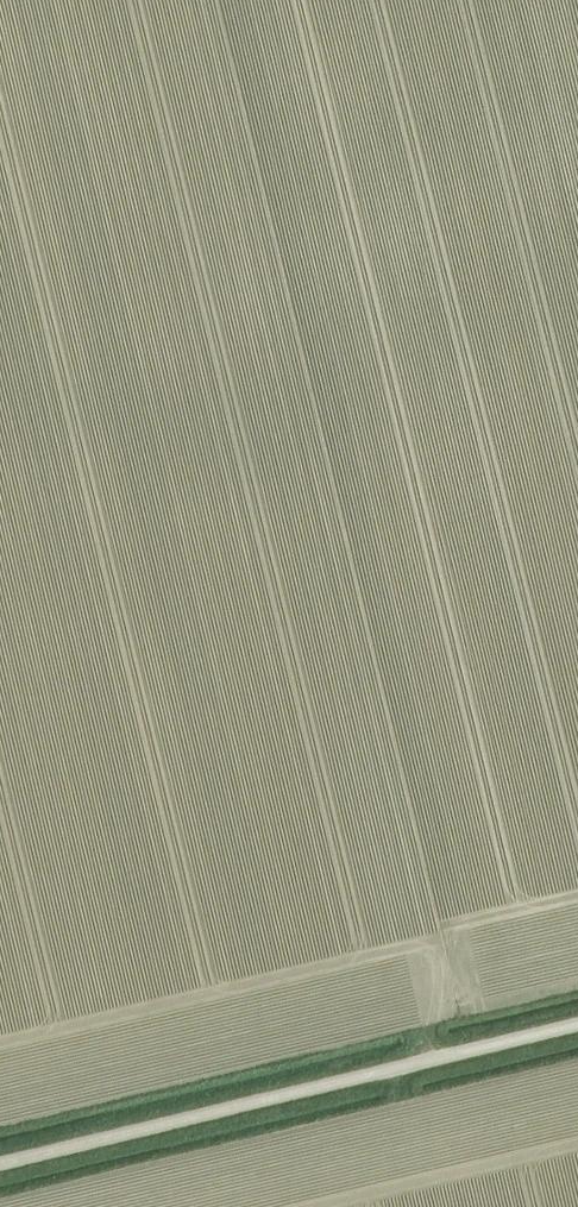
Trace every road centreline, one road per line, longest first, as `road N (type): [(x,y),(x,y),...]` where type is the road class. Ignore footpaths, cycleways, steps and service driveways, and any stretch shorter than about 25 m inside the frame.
road 1 (unclassified): [(0,1158),(577,1021)]

